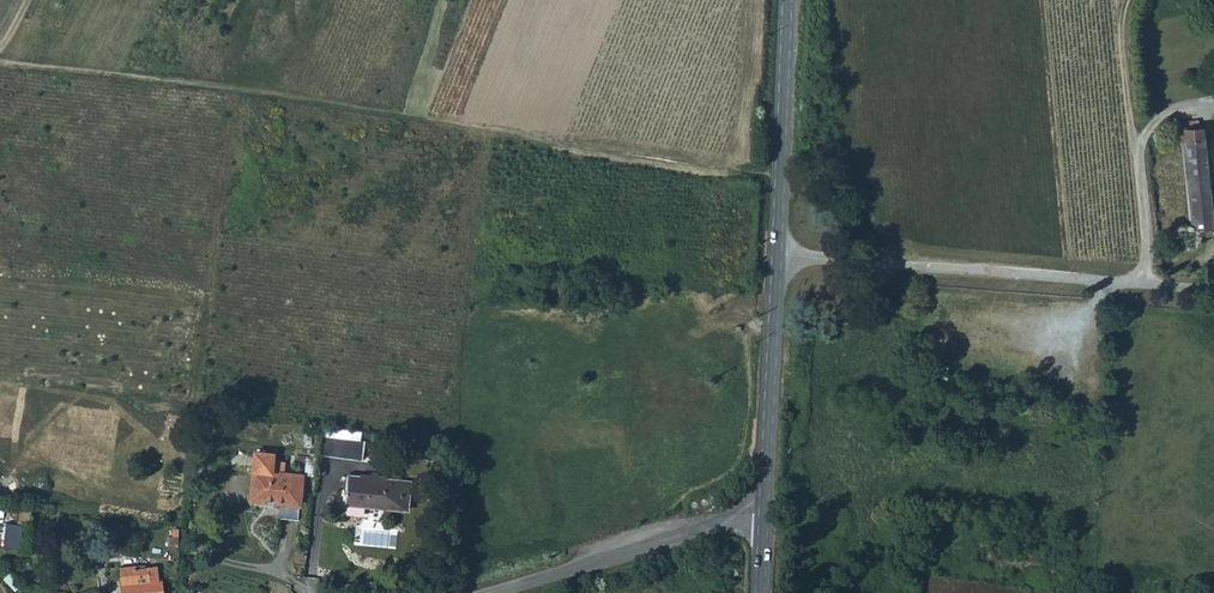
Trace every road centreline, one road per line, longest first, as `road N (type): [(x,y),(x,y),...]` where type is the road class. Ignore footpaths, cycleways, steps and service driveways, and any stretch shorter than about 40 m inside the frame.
road 1 (track): [(781,175),(233,89),(0,64)]
road 2 (unclassified): [(775,255),(1149,287)]
road 3 (unclassified): [(501,592),(661,539),(761,515)]
road 4 (secondary): [(775,255),(788,0)]
road 5 (residential): [(1124,49),(1149,287)]
road 6 (secondary): [(768,382),(761,515)]
road 7 (secondary): [(768,382),(775,255)]

